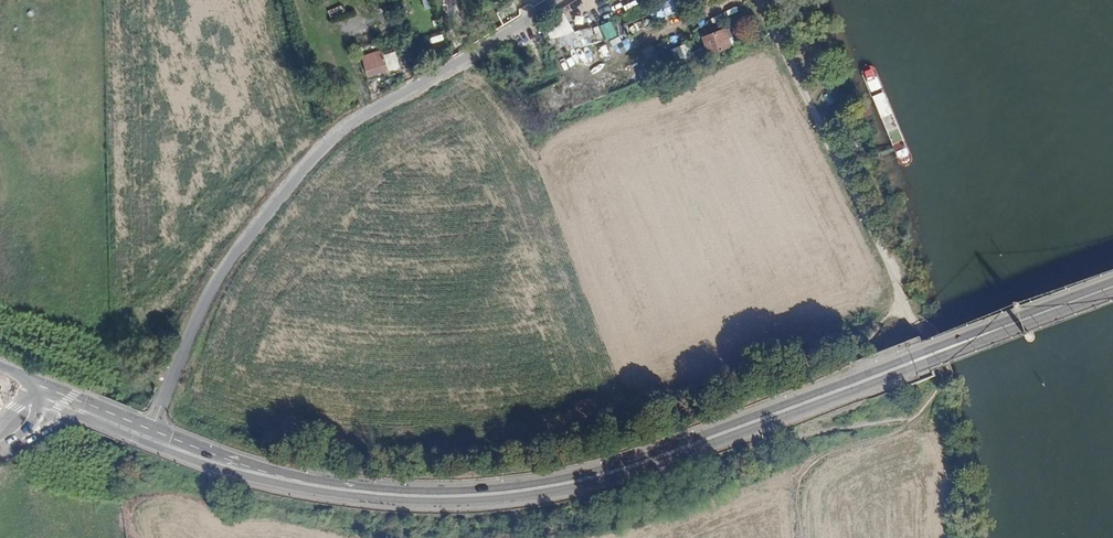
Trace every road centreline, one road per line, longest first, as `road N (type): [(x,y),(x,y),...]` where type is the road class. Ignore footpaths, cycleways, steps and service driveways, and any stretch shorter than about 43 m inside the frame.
road 1 (secondary): [(145,443),(300,489),(388,500),(499,499),(636,471),(915,363)]
road 2 (secondary): [(915,363),(611,468),(487,490),(386,489),(307,478),(153,426)]
road 3 (residential): [(153,426),(230,261),(345,128),(566,0)]
road 4 (track): [(763,0),(907,304)]
road 5 (secondary): [(1112,290),(915,363)]
road 6 (track): [(917,419),(812,459),(799,488),(803,537)]
road 7 (track): [(907,304),(942,390),(917,419)]

